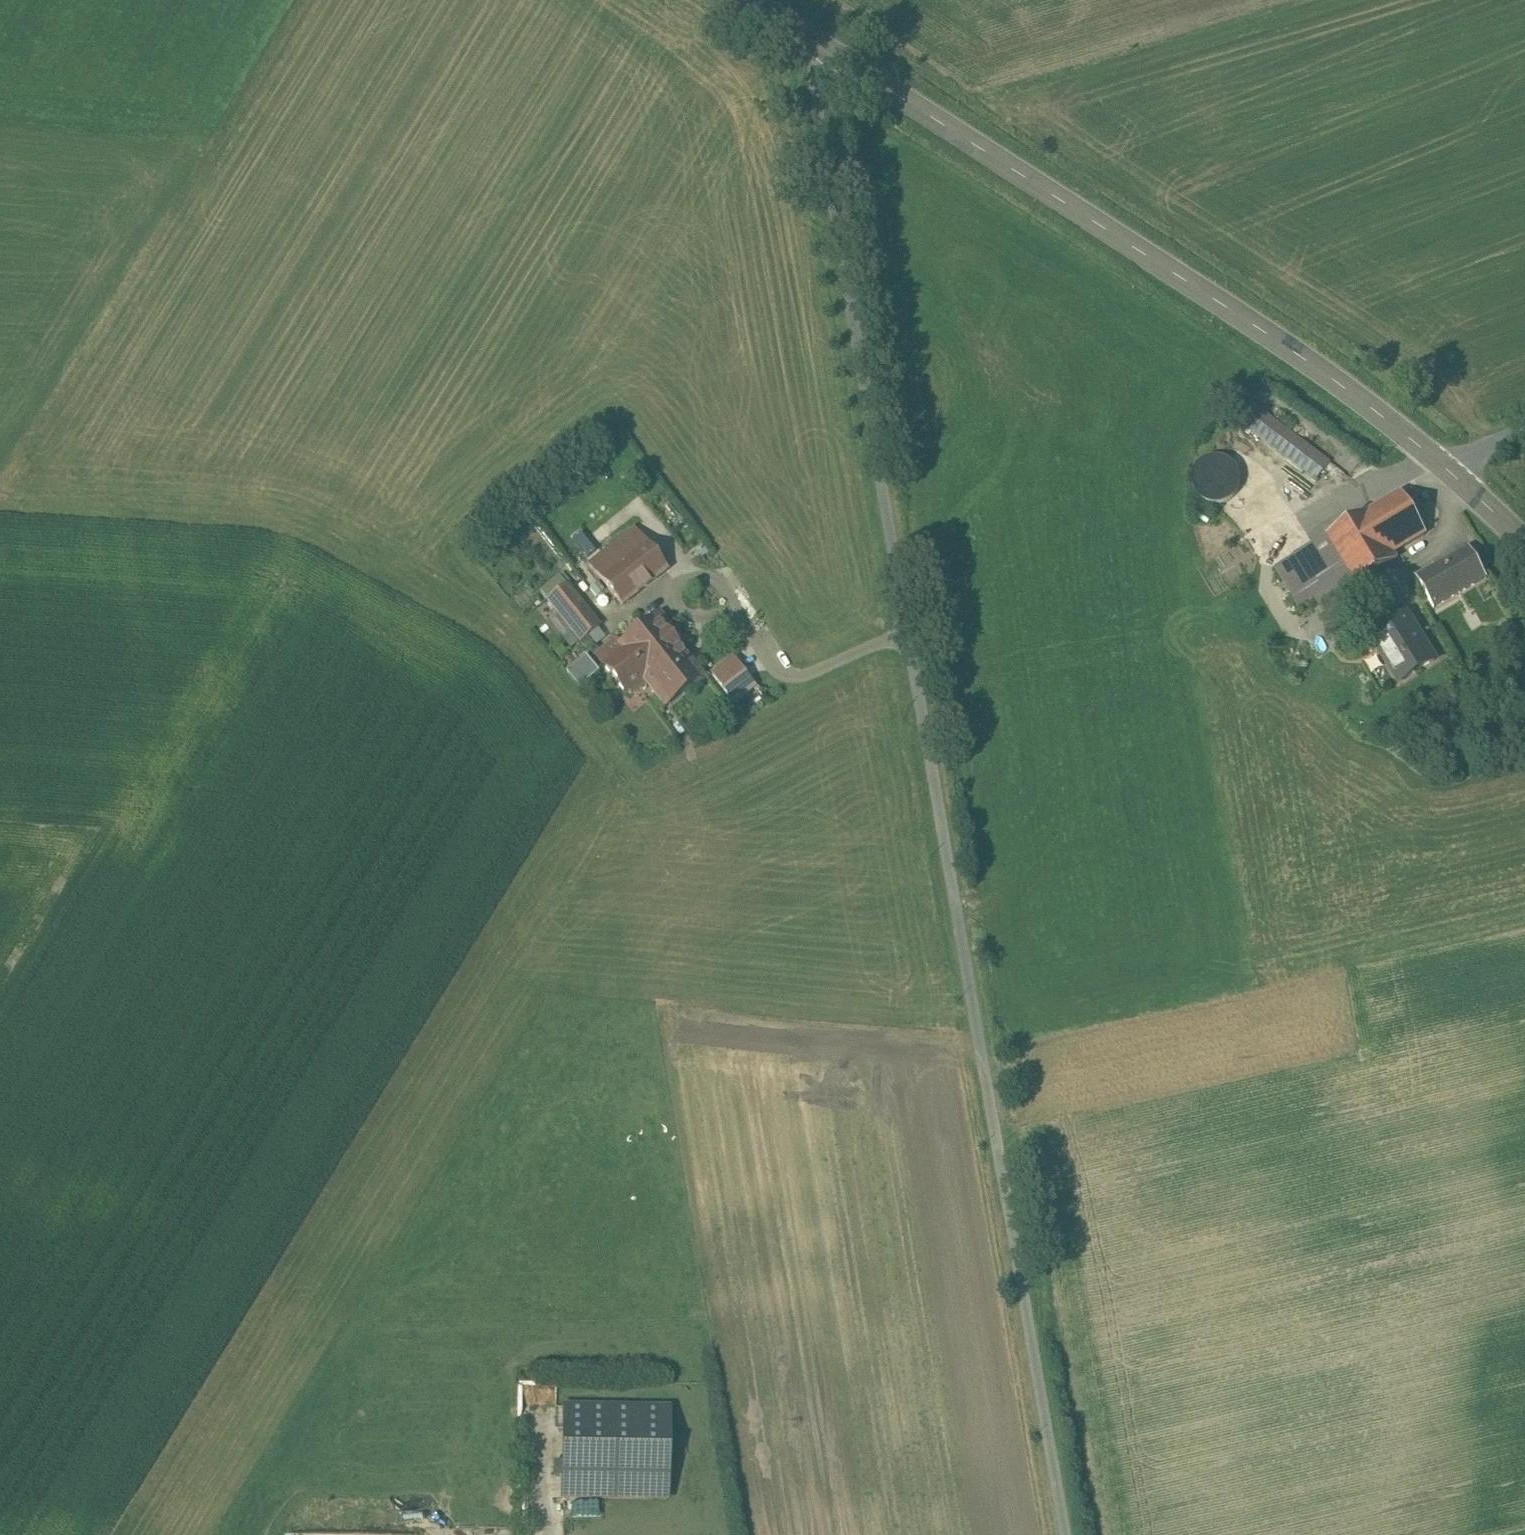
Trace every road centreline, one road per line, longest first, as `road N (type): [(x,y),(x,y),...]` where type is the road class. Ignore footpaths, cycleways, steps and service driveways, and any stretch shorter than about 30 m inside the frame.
road 1 (unclassified): [(1065,1534),(810,36)]
road 2 (tertiary): [(1441,463),(1299,355),(810,36)]

